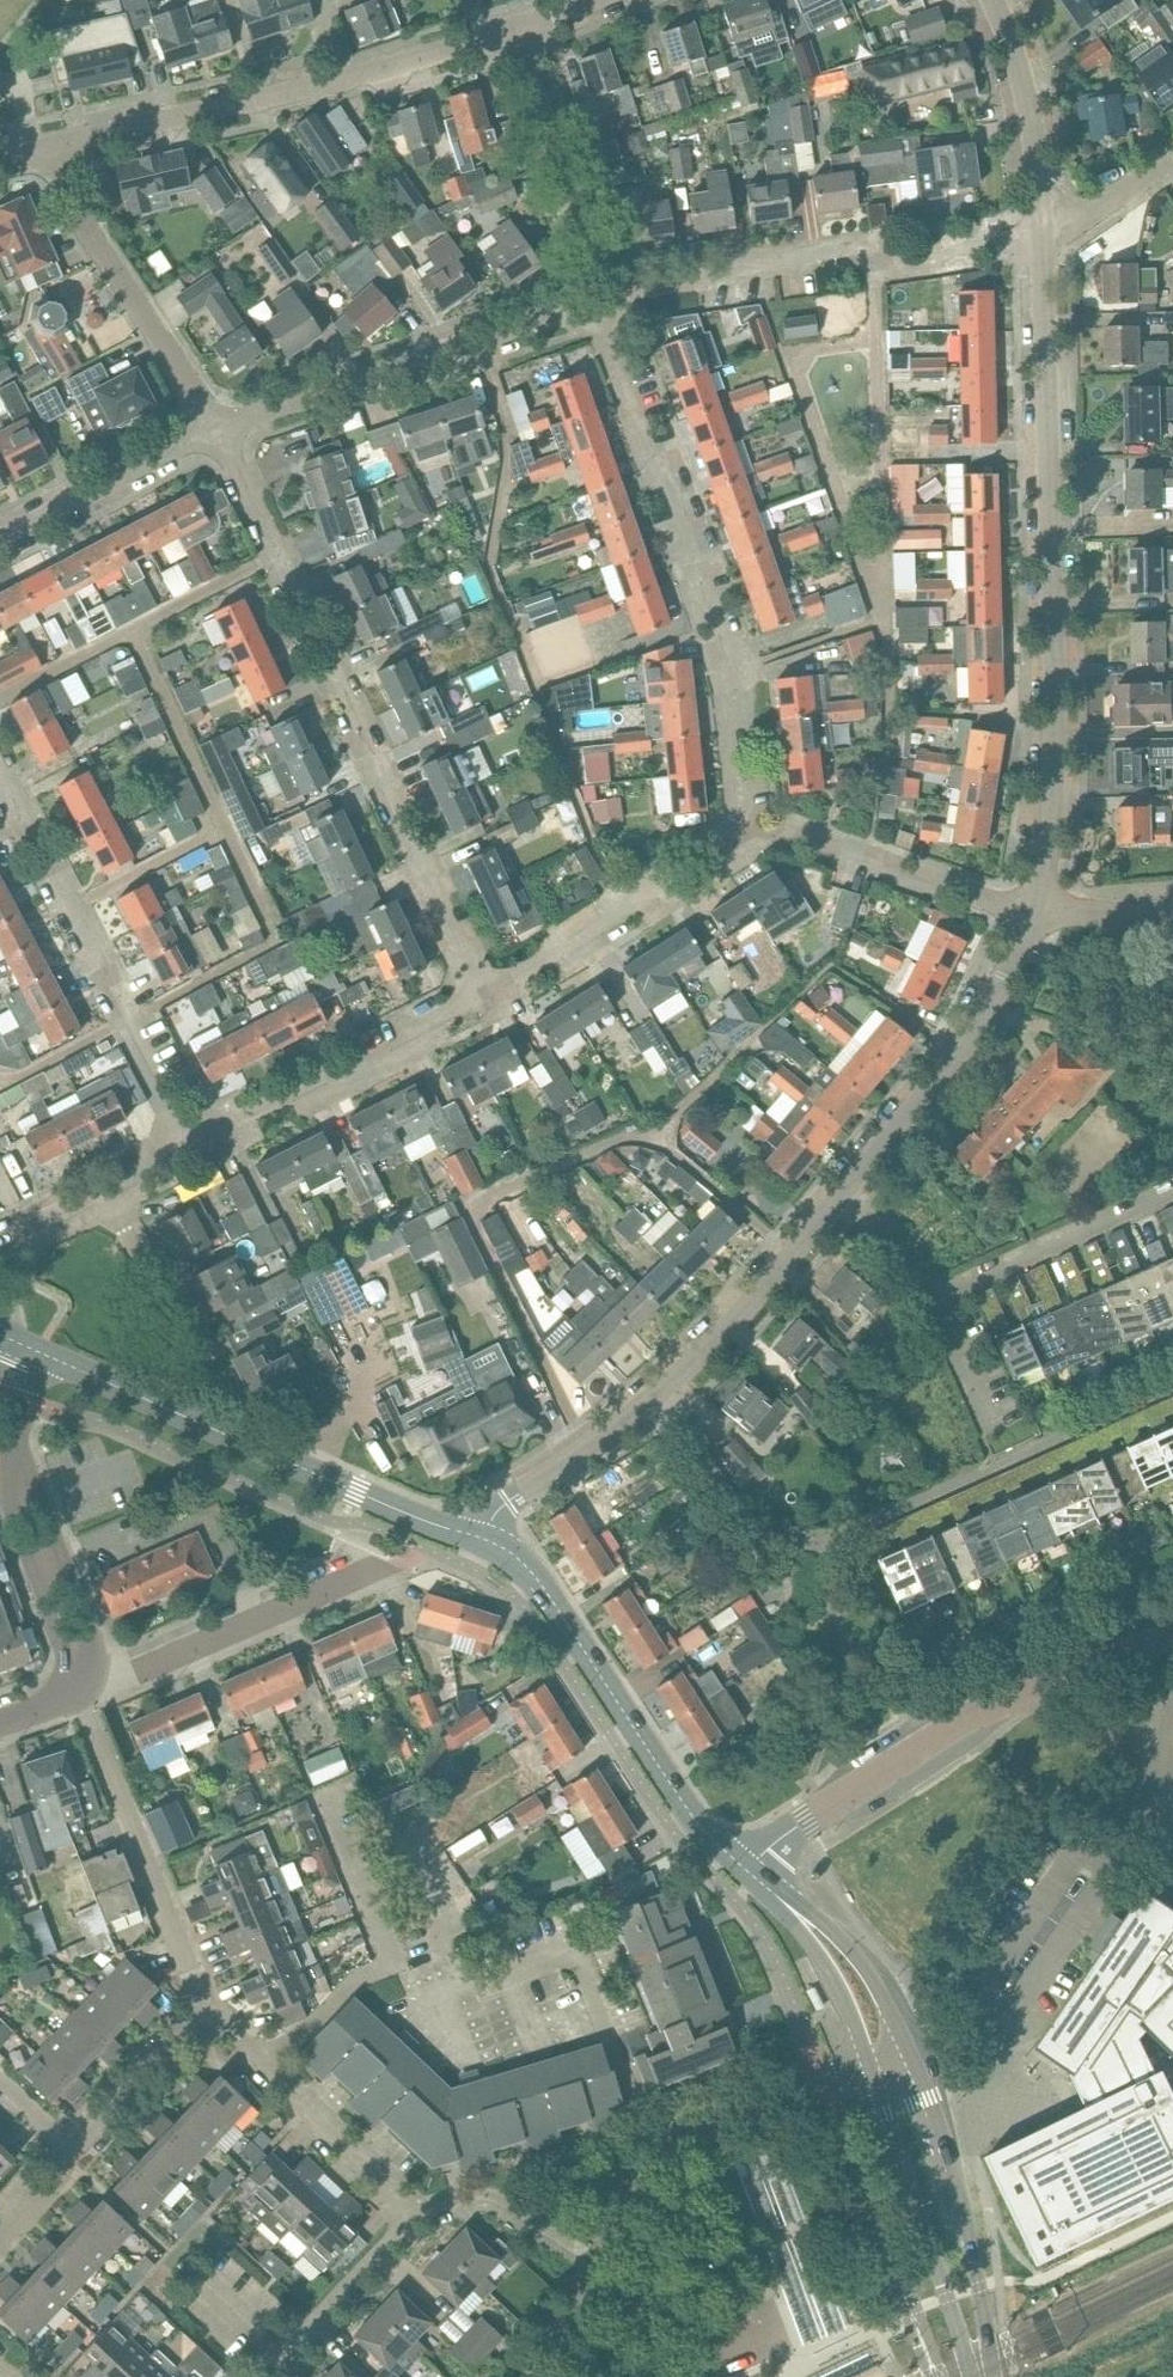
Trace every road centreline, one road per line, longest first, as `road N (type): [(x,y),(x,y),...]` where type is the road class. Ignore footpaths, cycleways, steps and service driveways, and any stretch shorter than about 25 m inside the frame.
road 1 (residential): [(867,2056),(658,2138),(590,1970),(554,1950),(465,1981),(408,1843)]
road 2 (unclassified): [(1036,910),(1049,846),(1045,236)]
road 3 (residential): [(483,995),(219,425)]
road 4 (residential): [(1172,1389),(835,1543),(771,1544),(744,1526),(652,1401)]
road 5 (residential): [(739,832),(719,669),(603,328)]
road 6 (unclassified): [(740,1864),(1015,1698),(1172,1634)]
road 7 (secondary): [(479,1544),(38,1351)]
road 8 (unclassified): [(70,139),(523,24)]
road 9 (residential): [(263,2376),(401,2231),(405,2216),(305,2114),(292,2085),(259,2055)]
road 10 (secondary): [(740,1864),(697,1822),(539,1587),(479,1544)]
road 11 (residential): [(183,1142),(0,775)]
road 12 (residential): [(885,635),(797,374),(812,349),(878,339)]
road 13 (residential): [(219,425),(563,309)]
road 14 (unclassified): [(75,1686),(83,1663),(77,1637),(7,1479),(8,1431),(38,1351)]
road 15 (residential): [(205,2008),(75,1686)]
road 16 (secondary): [(996,2376),(960,2188),(908,2045)]
road 17 (unclassified): [(849,1193),(1009,978),(1036,910)]
road 18 (residential): [(330,1804),(394,1962),(355,1978),(307,2030),(259,2055)]
road 19 (secondary): [(867,2056),(973,2376)]
road 20 (residential): [(183,1142),(483,995)]
road 21 (residential): [(75,1686),(378,1565)]
road 22 (residential): [(219,425),(84,207),(70,139)]
road 23 (residential): [(1036,910),(799,834),(739,832)]
road 24 (residential): [(483,995),(739,832)]
road 25 (residential): [(885,635),(878,339)]
road 26 (unclassified): [(652,1401),(849,1193)]
road 27 (residential): [(935,1299),(1172,1189)]
road 28 (residential): [(622,288),(835,251),(870,261)]
road 29 (residential): [(583,269),(523,24)]
road 30 (residential): [(0,539),(219,425)]
road 31 (unclassified): [(1045,236),(1032,122),(1011,31),(994,0)]
road 32 (unclassified): [(479,1544),(509,1502),(652,1401)]
road 33 (secondary): [(908,2045),(861,1963),(823,1921),(772,1892)]
road 34 (residential): [(208,1379),(114,1206)]
road 35 (residential): [(74,2148),(205,2008)]
road 36 (secondary): [(772,1892),(835,1977),(867,2056)]
road 37 (residential): [(870,261),(1045,236)]
road 38 (residential): [(0,1322),(40,1237),(114,1206)]
road 39 (residential): [(1045,236),(1111,203),(1172,159)]
road 40 (residential): [(989,1426),(935,1299)]
road 41 (residential): [(935,1299),(849,1193)]
road 42 (unclassified): [(1036,910),(1172,912)]

